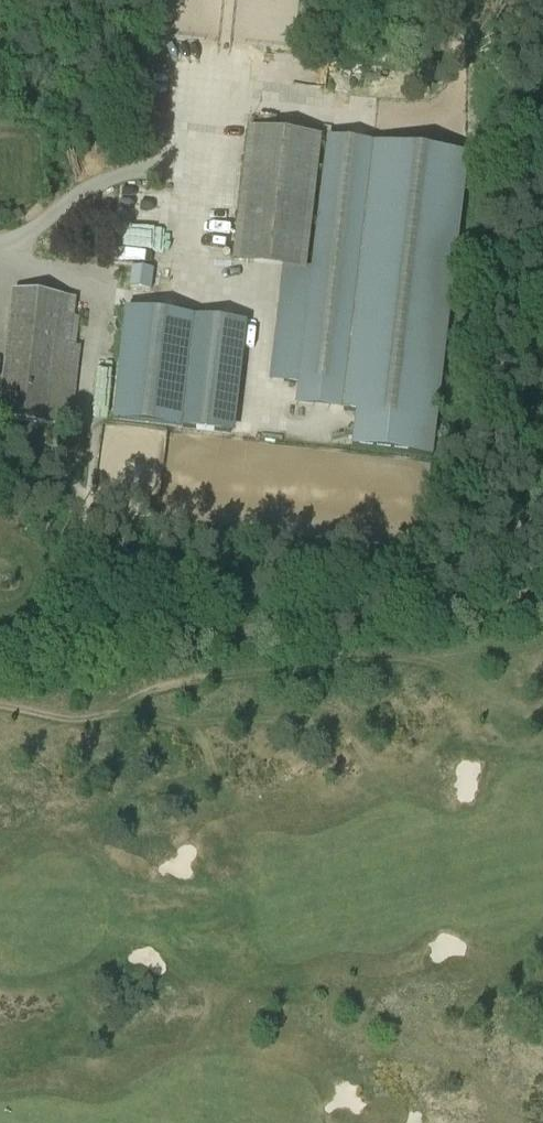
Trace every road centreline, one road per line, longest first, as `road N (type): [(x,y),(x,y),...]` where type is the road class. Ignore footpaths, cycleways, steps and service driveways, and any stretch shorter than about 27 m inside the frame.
road 1 (track): [(110,713),(194,679),(542,644)]
road 2 (track): [(0,705),(73,717),(152,713),(186,723),(209,754),(224,808)]
road 3 (track): [(451,0),(449,98),(416,116),(364,117)]

